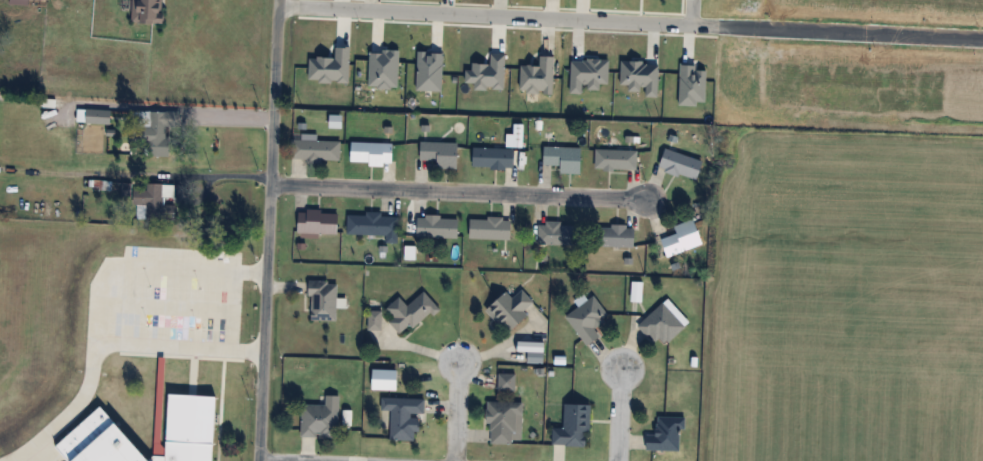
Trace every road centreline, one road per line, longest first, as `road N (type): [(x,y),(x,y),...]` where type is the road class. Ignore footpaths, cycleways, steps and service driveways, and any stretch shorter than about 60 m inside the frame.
road 1 (residential): [(678,21),(280,6)]
road 2 (residential): [(271,185),(649,199)]
road 3 (residential): [(982,38),(678,21)]
road 4 (residential): [(269,232),(280,0)]
road 5 (residential): [(259,460),(269,232)]

